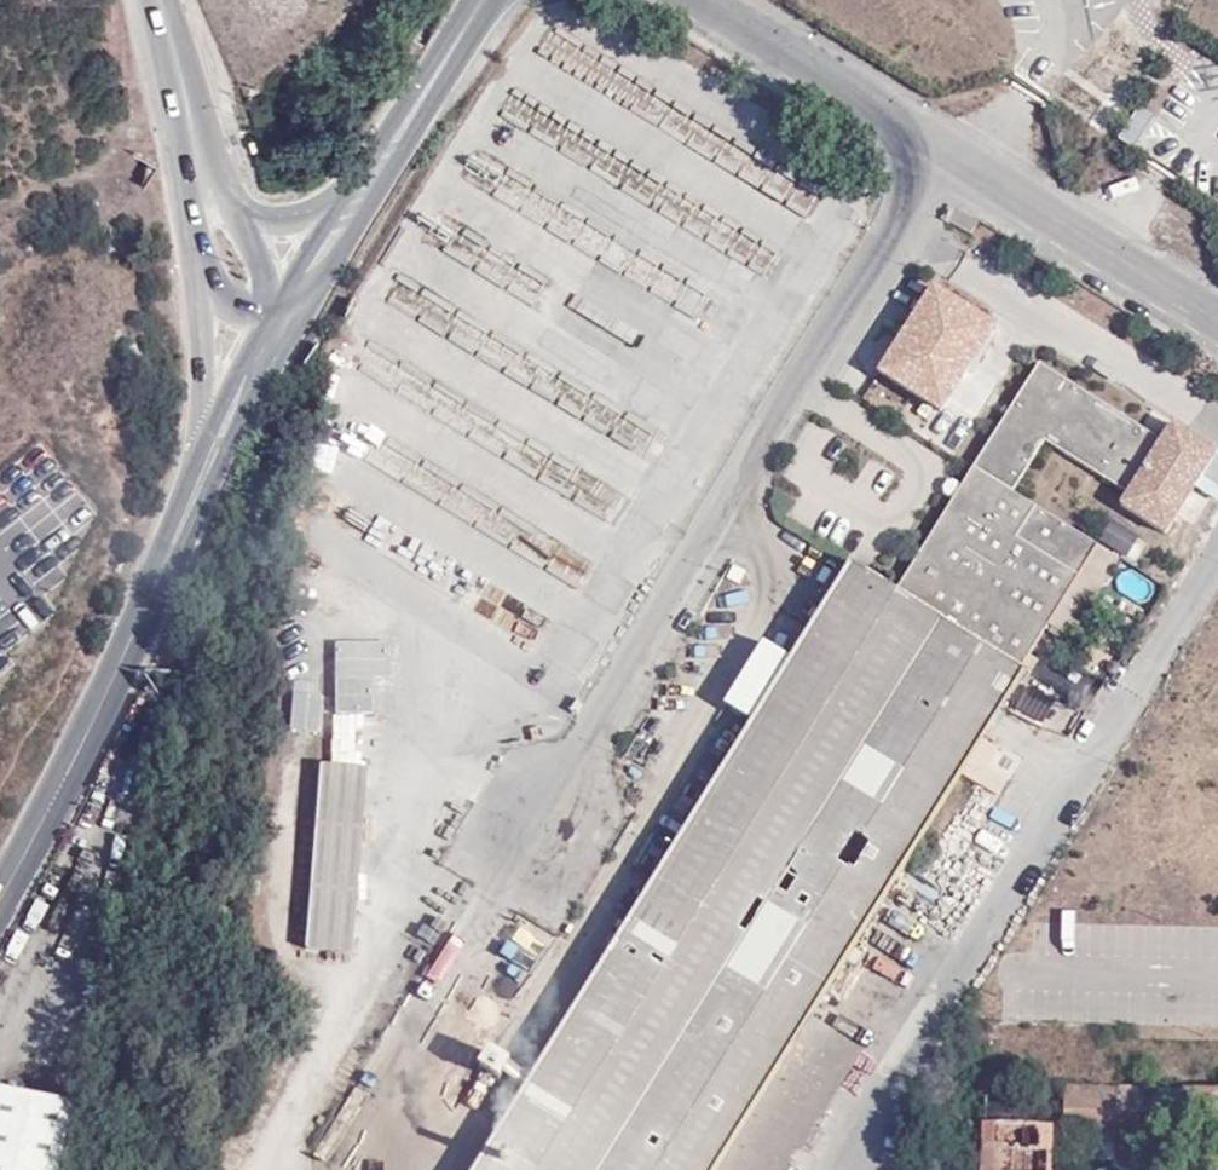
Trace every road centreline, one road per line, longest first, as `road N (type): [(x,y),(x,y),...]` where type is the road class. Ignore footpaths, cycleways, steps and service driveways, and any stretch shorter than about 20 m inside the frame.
road 1 (residential): [(718,0),(1217,317)]
road 2 (tertiary): [(188,505),(0,894)]
road 3 (unclassified): [(176,64),(198,292)]
road 4 (tertiary): [(482,0),(365,182)]
road 5 (unclassified): [(198,292),(188,505)]
road 6 (tertiary): [(275,320),(188,505)]
road 7 (unclassified): [(365,182),(295,209),(250,206),(219,165)]
road 8 (unclassified): [(275,320),(219,165)]
road 9 (tertiary): [(365,182),(275,320)]

